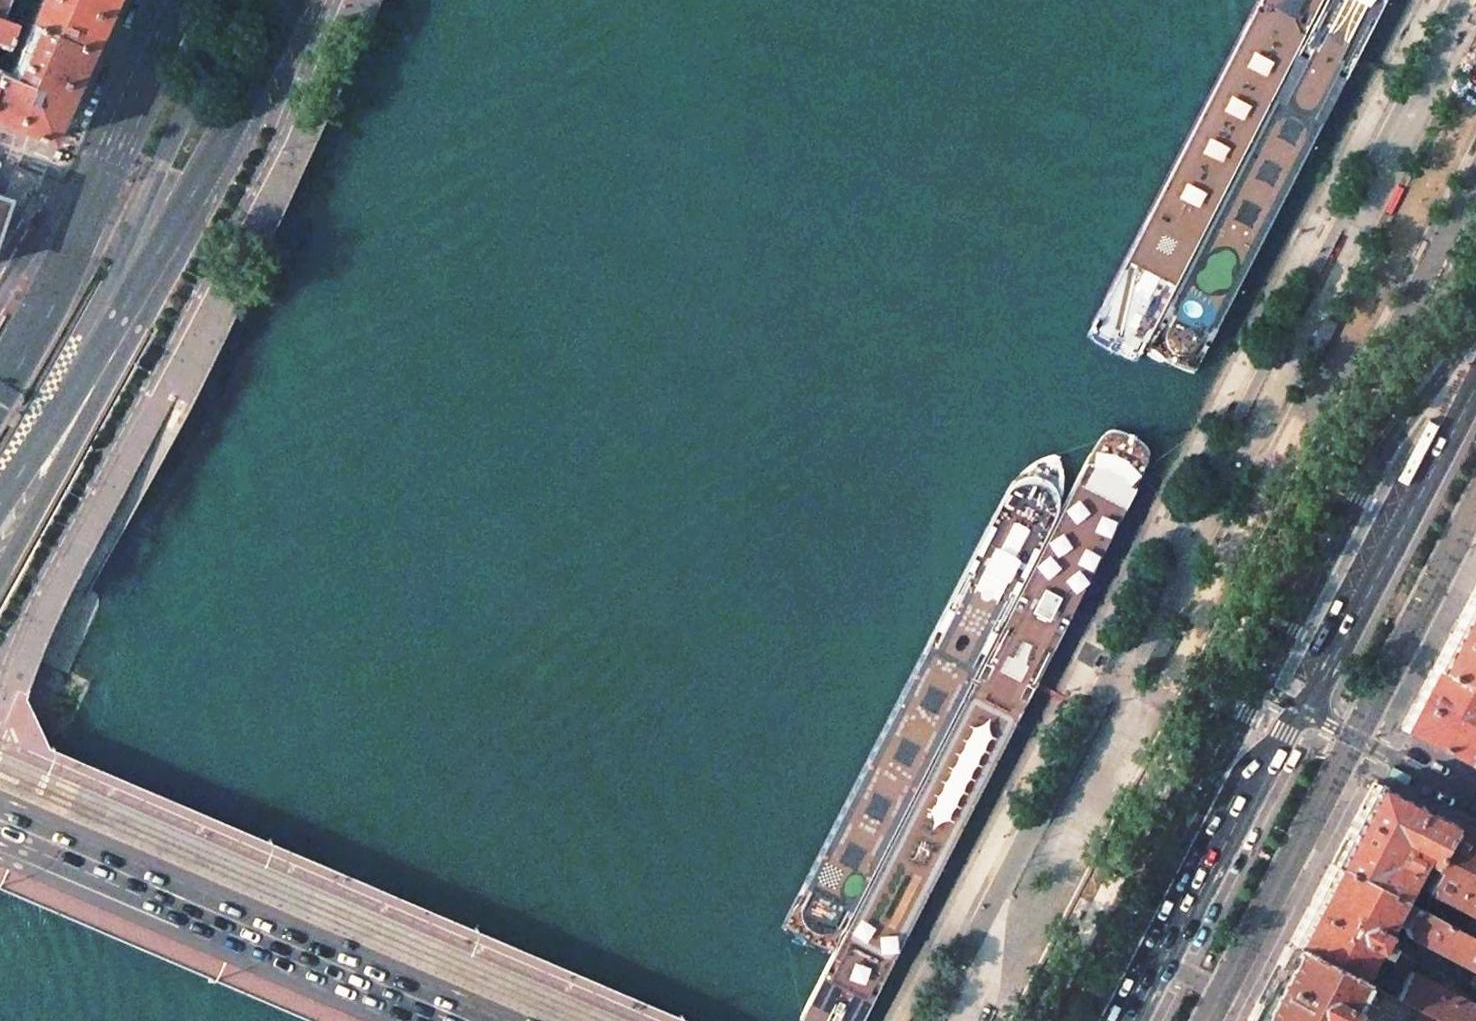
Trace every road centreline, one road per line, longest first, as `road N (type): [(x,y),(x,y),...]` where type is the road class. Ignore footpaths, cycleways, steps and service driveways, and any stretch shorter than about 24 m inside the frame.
road 1 (primary): [(78,852),(473,1020)]
road 2 (primary): [(1475,380),(1304,712)]
road 3 (primary): [(1304,712),(1283,733),(1127,1020)]
road 4 (primary): [(135,312),(235,139),(301,0)]
road 5 (primary): [(0,577),(135,312)]
road 6 (trunk): [(0,498),(135,312)]
road 7 (primary): [(178,0),(89,191)]
road 8 (primary): [(89,191),(0,368)]
road 9 (residential): [(1304,712),(1475,799)]
road 10 (unclassified): [(89,191),(0,293)]

